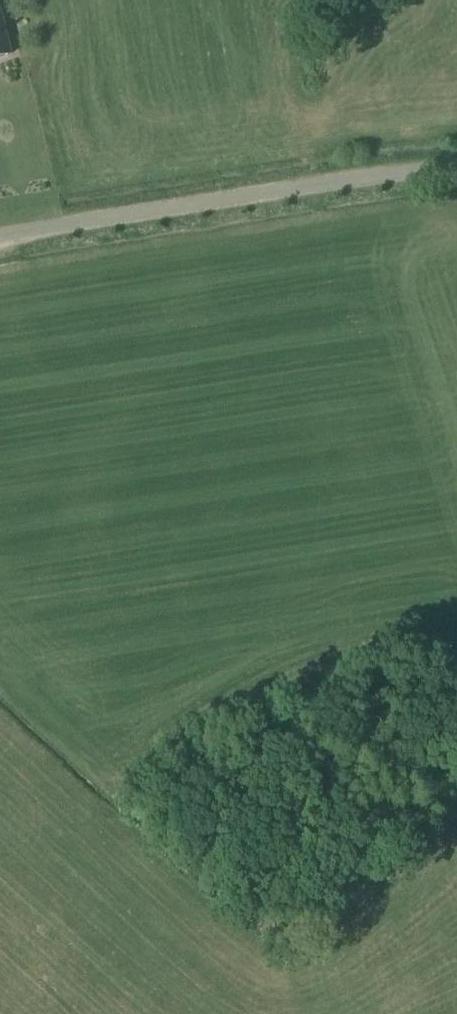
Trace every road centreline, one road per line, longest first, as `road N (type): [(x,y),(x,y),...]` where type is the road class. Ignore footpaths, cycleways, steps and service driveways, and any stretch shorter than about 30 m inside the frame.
road 1 (unclassified): [(456,168),(0,236)]

